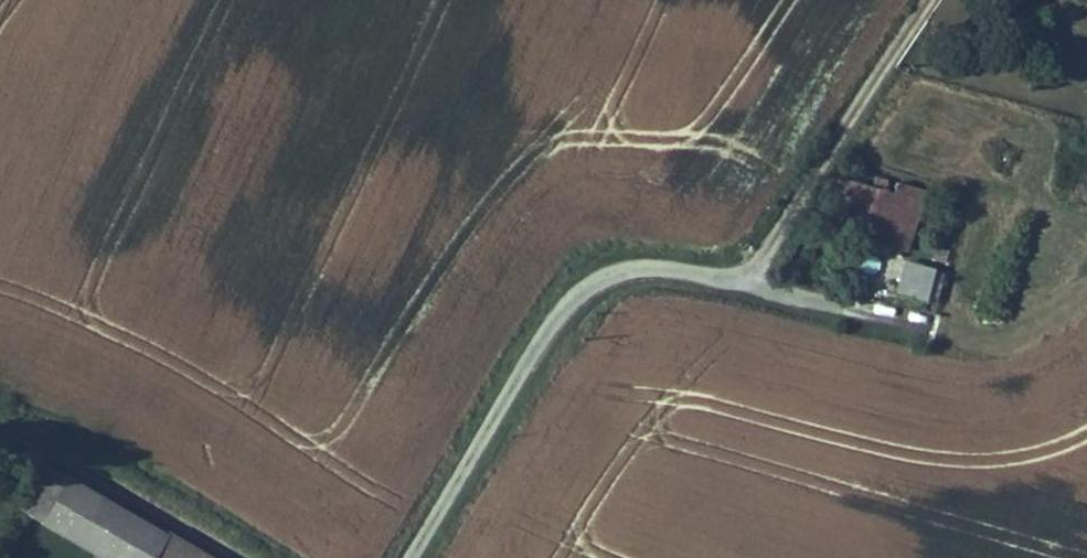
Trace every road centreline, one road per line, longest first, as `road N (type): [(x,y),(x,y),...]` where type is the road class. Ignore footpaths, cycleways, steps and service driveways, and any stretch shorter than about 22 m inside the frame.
road 1 (unclassified): [(410,557),(544,333),(590,286),(653,270),(744,283),(898,321)]
road 2 (track): [(744,283),(929,0)]
road 3 (track): [(0,422),(105,474),(242,557)]

